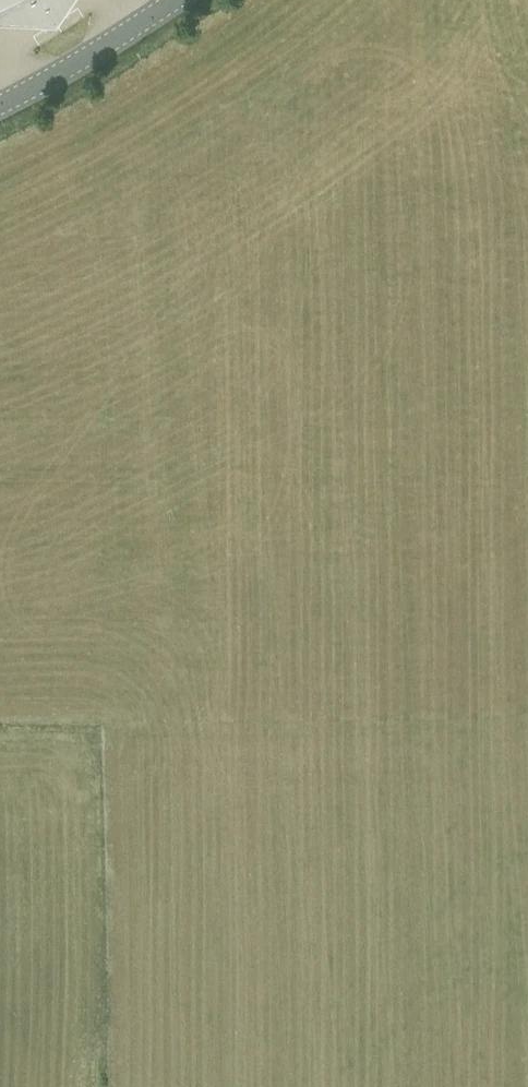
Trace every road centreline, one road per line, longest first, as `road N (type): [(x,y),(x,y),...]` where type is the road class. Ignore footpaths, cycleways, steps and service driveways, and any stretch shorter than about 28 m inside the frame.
road 1 (secondary): [(0,106),(176,0)]

